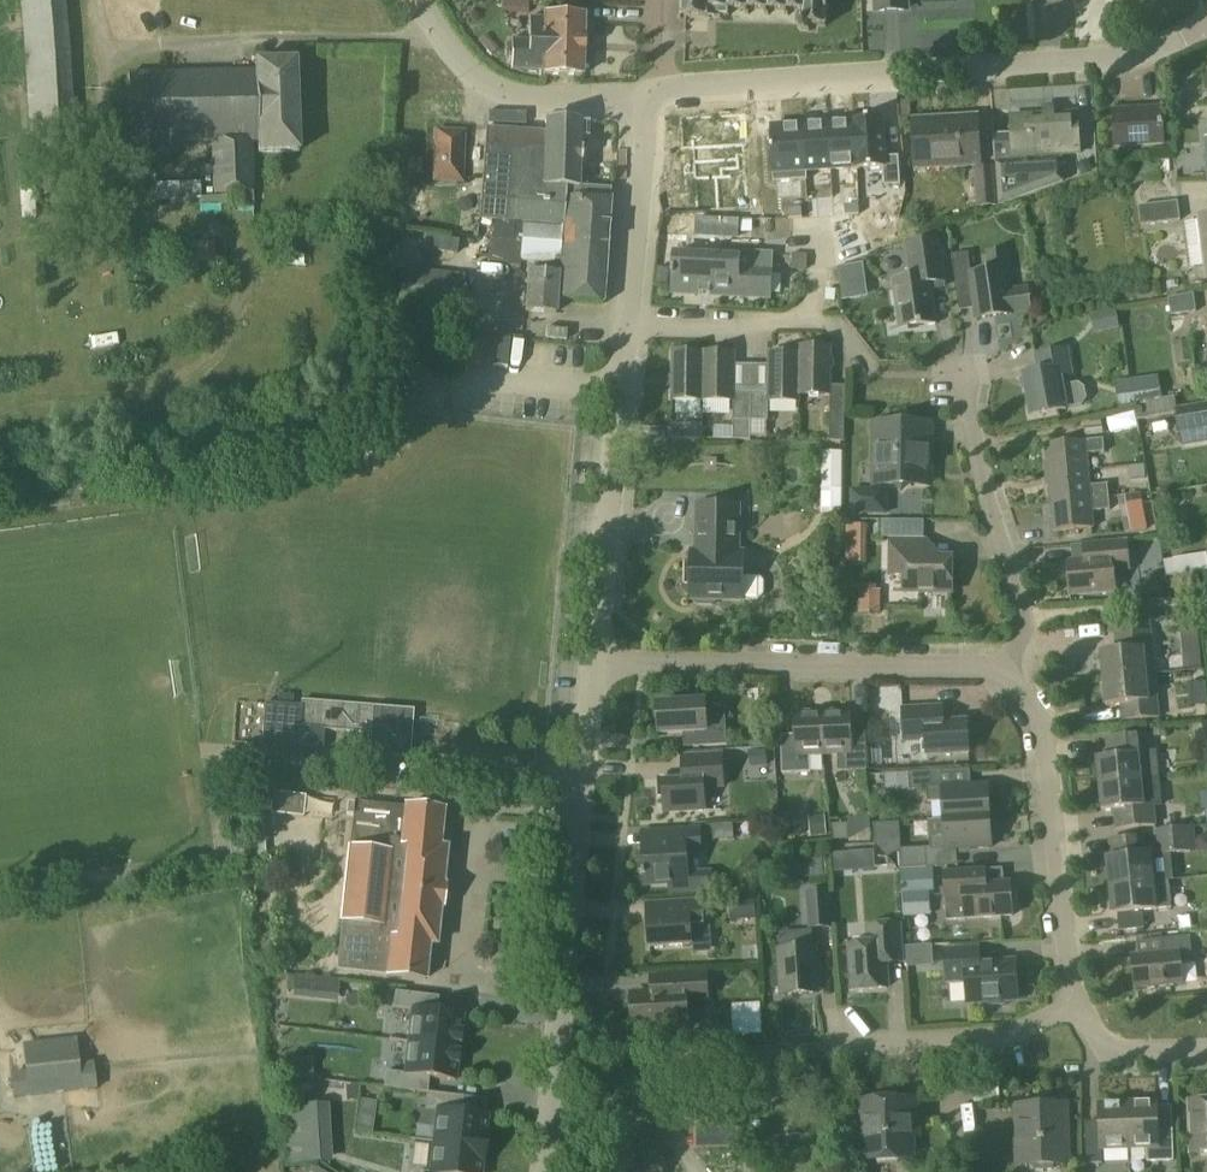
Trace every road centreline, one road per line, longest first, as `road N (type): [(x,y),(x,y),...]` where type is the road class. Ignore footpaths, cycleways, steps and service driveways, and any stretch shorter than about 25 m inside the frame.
road 1 (tertiary): [(651,94),(1104,61),(1204,27)]
road 2 (tertiary): [(540,1171),(595,661)]
road 3 (residential): [(595,661),(999,664)]
road 4 (track): [(99,0),(118,37),(153,43),(435,36)]
road 5 (residential): [(999,664),(1045,719),(1070,1005)]
road 6 (tertiary): [(595,661),(631,325)]
road 7 (residential): [(999,664),(1021,643),(1030,618),(954,367)]
road 8 (tertiary): [(651,94),(526,100),(500,92),(435,36),(414,0)]
road 9 (tertiary): [(631,325),(651,94)]
road 10 (residential): [(849,1043),(1024,1034),(1070,1005)]
road 11 (residential): [(631,325),(833,330)]
road 12 (residential): [(1070,1005),(1120,1054),(1206,1051)]

